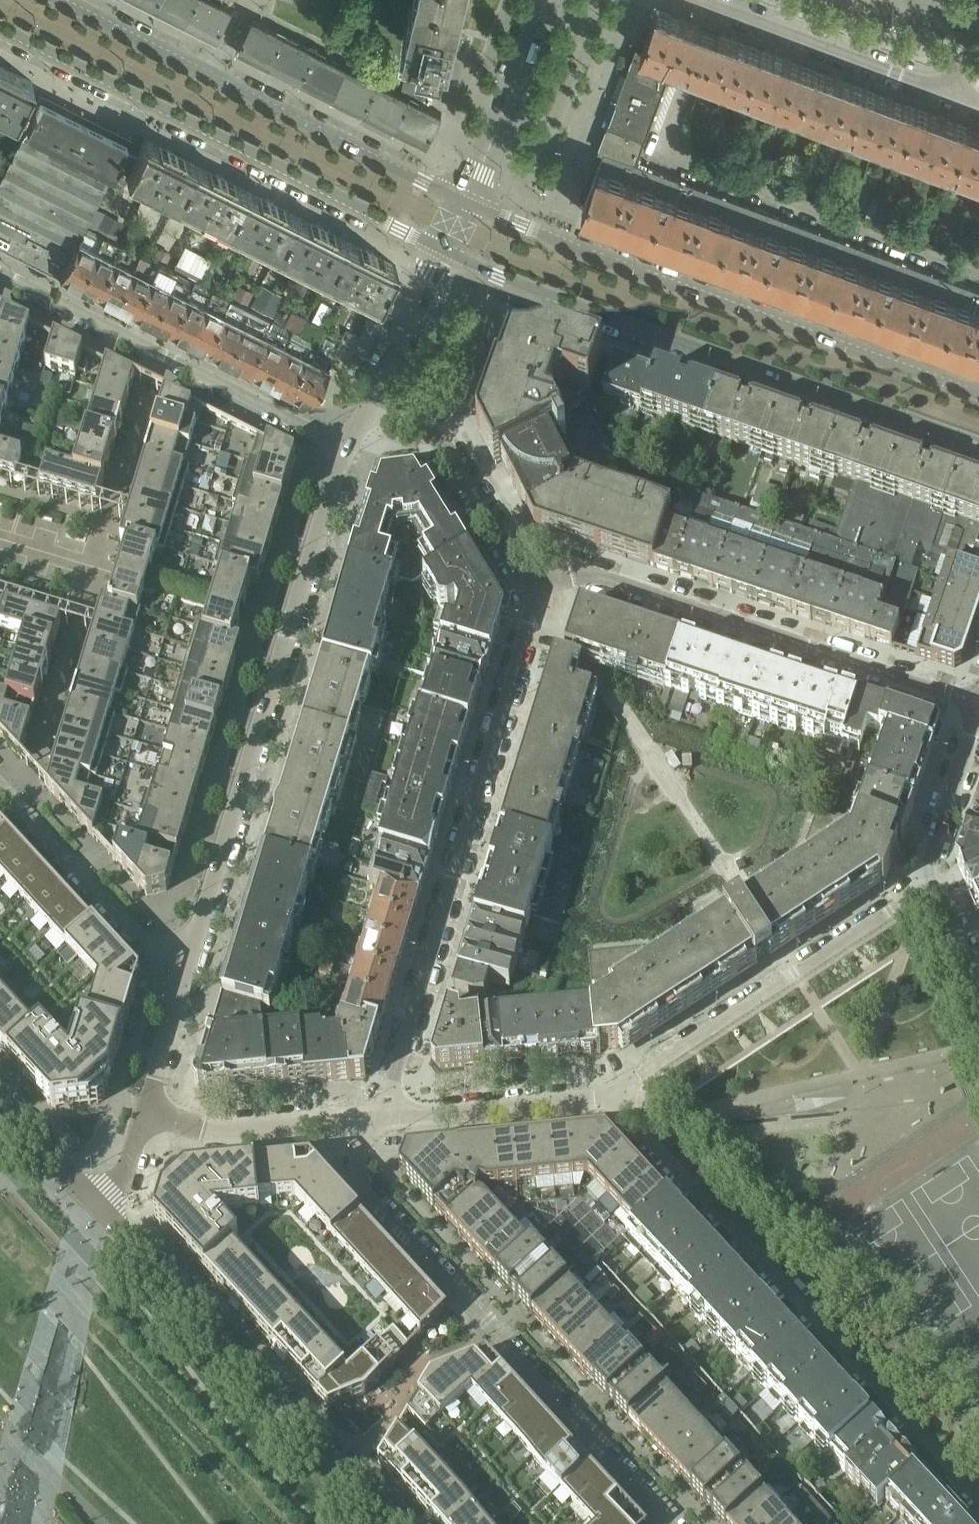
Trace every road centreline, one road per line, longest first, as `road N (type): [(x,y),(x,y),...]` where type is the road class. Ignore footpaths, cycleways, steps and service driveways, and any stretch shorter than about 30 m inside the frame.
road 1 (tertiary): [(443,251),(978,452)]
road 2 (residential): [(179,990),(343,447)]
road 3 (residential): [(383,1120),(538,590)]
road 4 (tertiary): [(978,394),(466,201)]
road 5 (residential): [(610,1099),(978,1497)]
road 6 (residential): [(670,1523),(362,1187),(358,1156),(367,1123)]
road 7 (tertiary): [(0,29),(443,251)]
road 8 (residential): [(978,705),(610,581),(573,574),(538,590)]
road 9 (tertiary): [(466,201),(62,0)]
road 10 (residential): [(386,1523),(109,1222)]
road 11 (residential): [(0,274),(343,447)]
road 12 (residential): [(923,887),(610,1099)]
road 13 (residential): [(179,990),(0,790)]
road 14 (residential): [(538,590),(431,433),(369,402)]
road 15 (residential): [(947,88),(715,0)]
road 16 (residential): [(383,1120),(610,1099)]
road 17 (residential): [(143,1113),(229,1136),(367,1123)]
road 18 (residential): [(466,201),(549,0)]
road 19 (residential): [(923,887),(978,709)]
road 20 (residential): [(369,402),(443,251)]
road 21 (residential): [(109,1222),(0,1102)]
road 22 (residential): [(143,1113),(179,990)]

